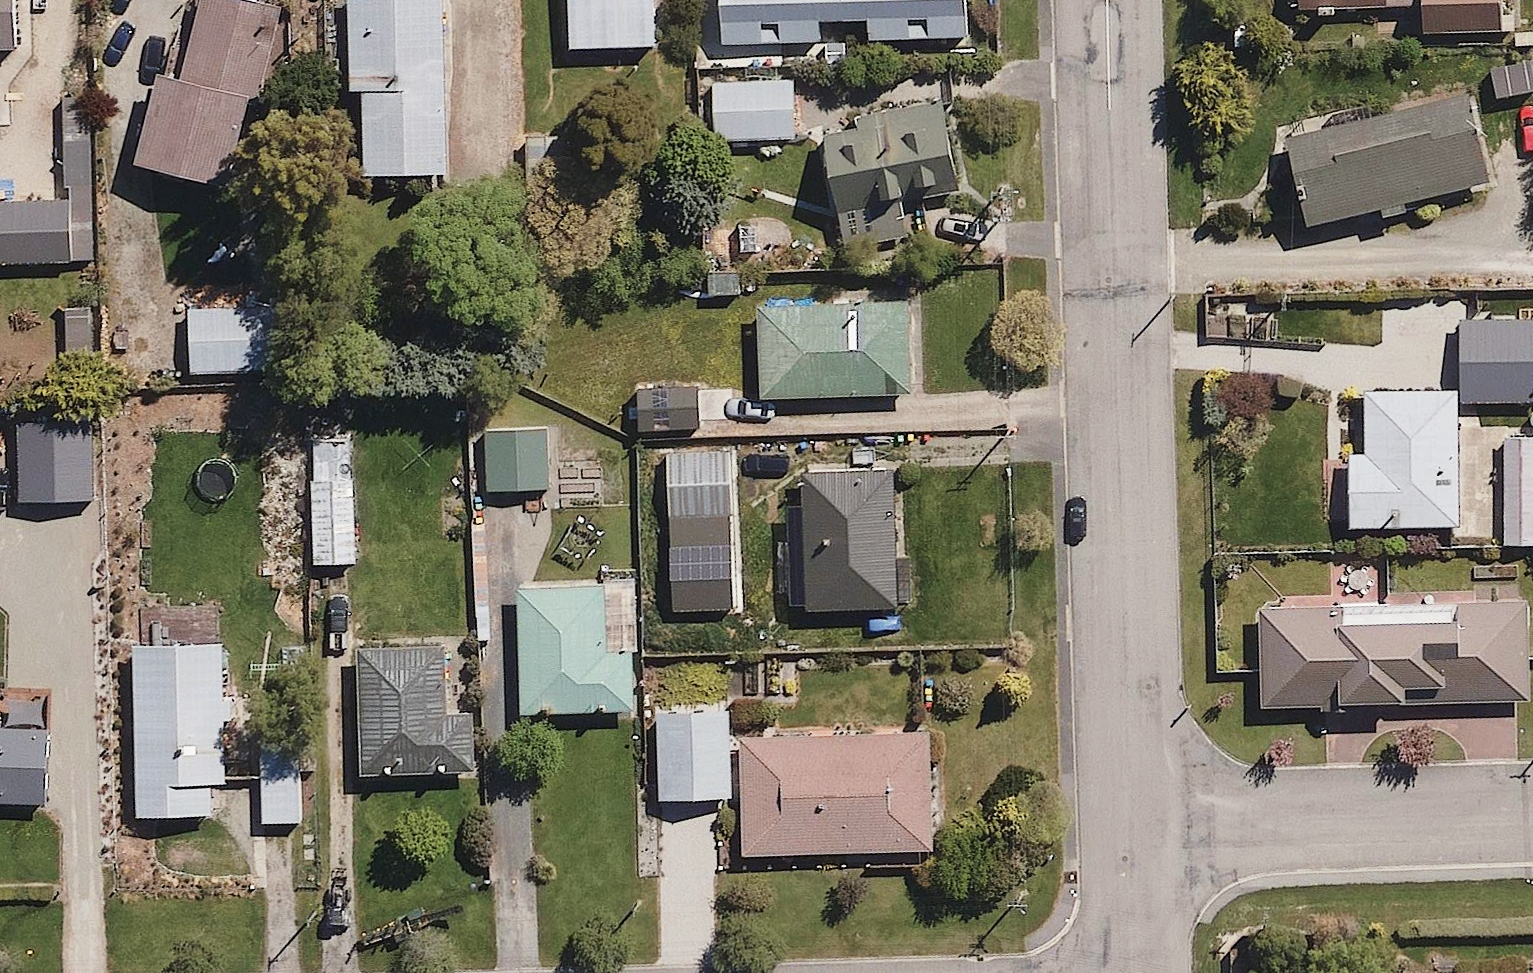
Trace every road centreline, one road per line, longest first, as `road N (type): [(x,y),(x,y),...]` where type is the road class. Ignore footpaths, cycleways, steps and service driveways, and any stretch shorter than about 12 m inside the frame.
road 1 (residential): [(1123,819),(1106,0)]
road 2 (residential): [(1532,808),(1123,819)]
road 3 (residential): [(1127,972),(1123,819)]

